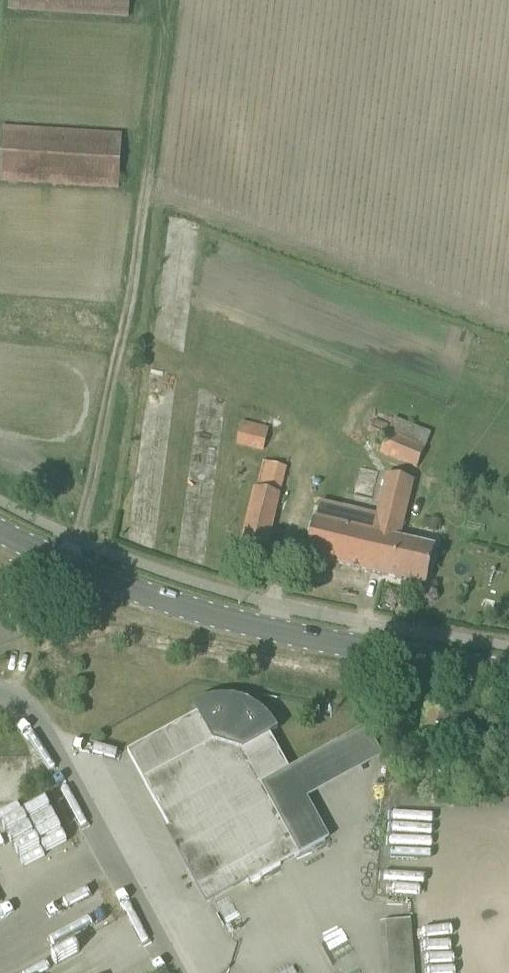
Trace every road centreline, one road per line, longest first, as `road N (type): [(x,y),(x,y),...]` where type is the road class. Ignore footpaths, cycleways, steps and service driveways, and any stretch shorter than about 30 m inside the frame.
road 1 (track): [(66,566),(131,281),(162,39)]
road 2 (secondary): [(508,670),(161,602),(3,536)]
road 3 (unclassified): [(0,693),(23,712),(173,972)]

